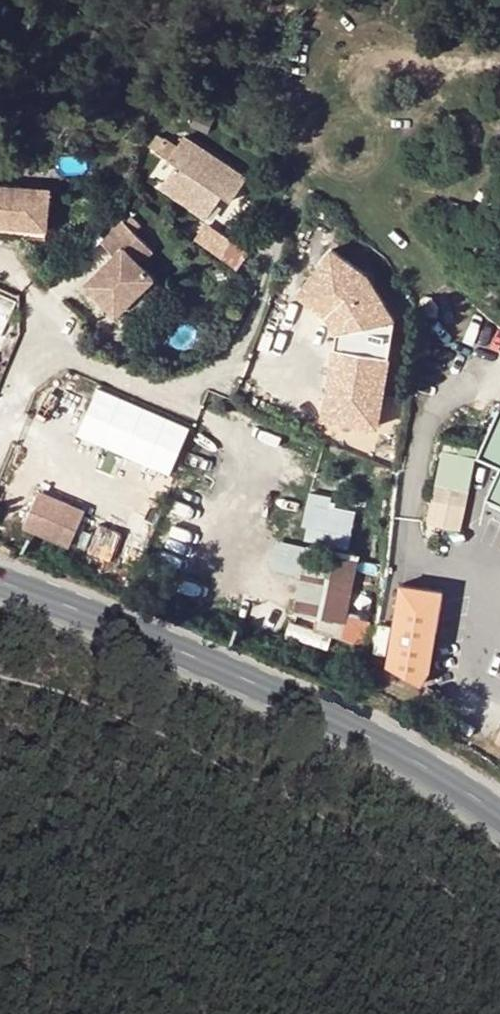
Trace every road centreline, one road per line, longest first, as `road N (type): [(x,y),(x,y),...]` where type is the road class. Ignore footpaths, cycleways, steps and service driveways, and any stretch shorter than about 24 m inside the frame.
road 1 (secondary): [(0,582),(340,722),(499,811)]
road 2 (track): [(499,63),(368,60),(324,95),(313,143),(329,177),(353,183),(383,171),(432,102)]
road 3 (unclassified): [(0,435),(23,376),(47,355),(145,390),(180,389),(232,364),(264,298)]

